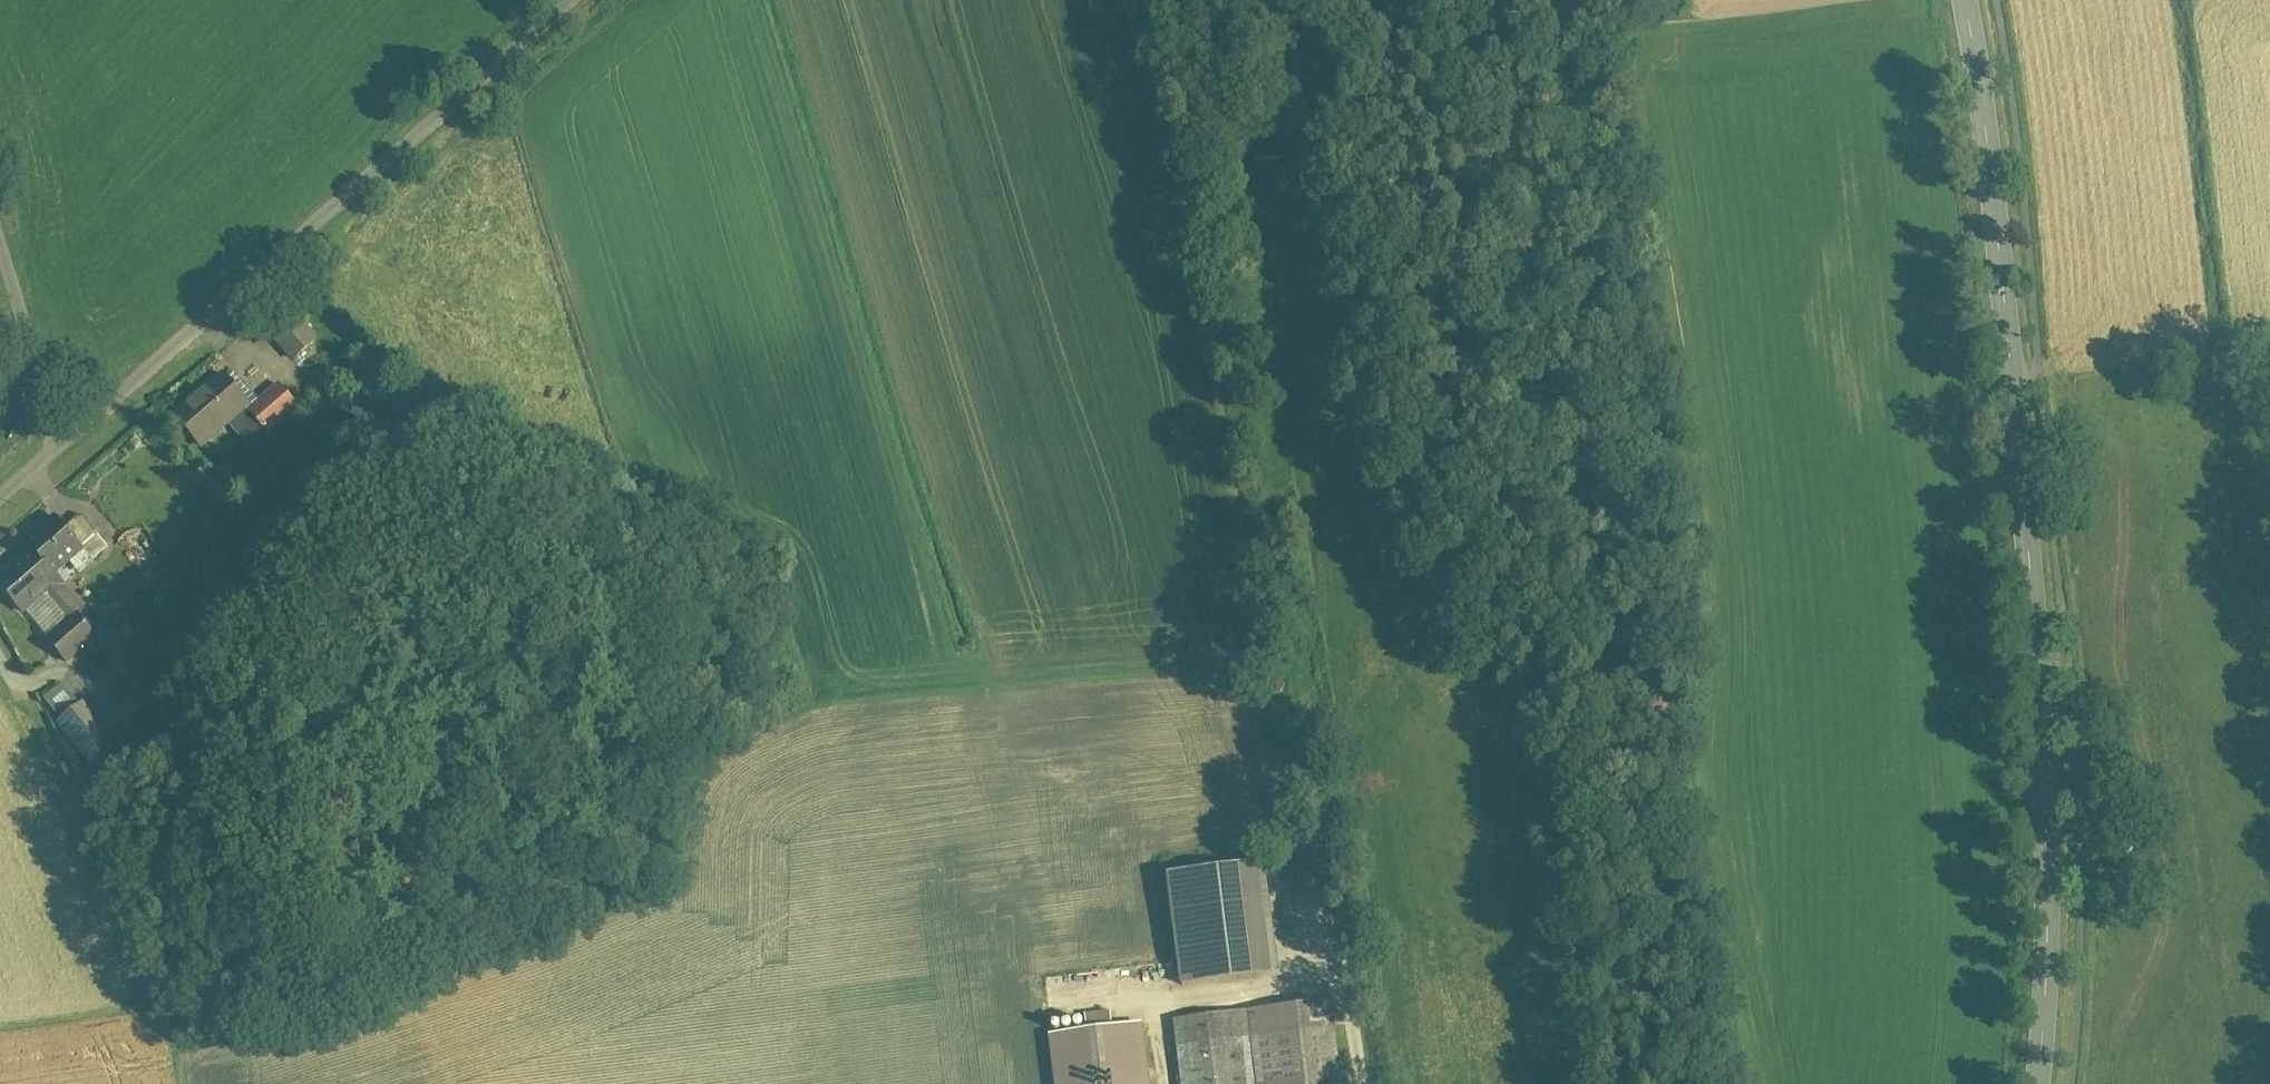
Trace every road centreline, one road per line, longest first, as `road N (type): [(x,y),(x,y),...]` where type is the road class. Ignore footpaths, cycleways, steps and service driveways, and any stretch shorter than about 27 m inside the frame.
road 1 (tertiary): [(2039,1083),(2051,873),(2038,612),(1994,180),(1967,0)]
road 2 (residential): [(66,441),(287,256),(569,0)]
road 3 (residential): [(0,239),(66,441)]

